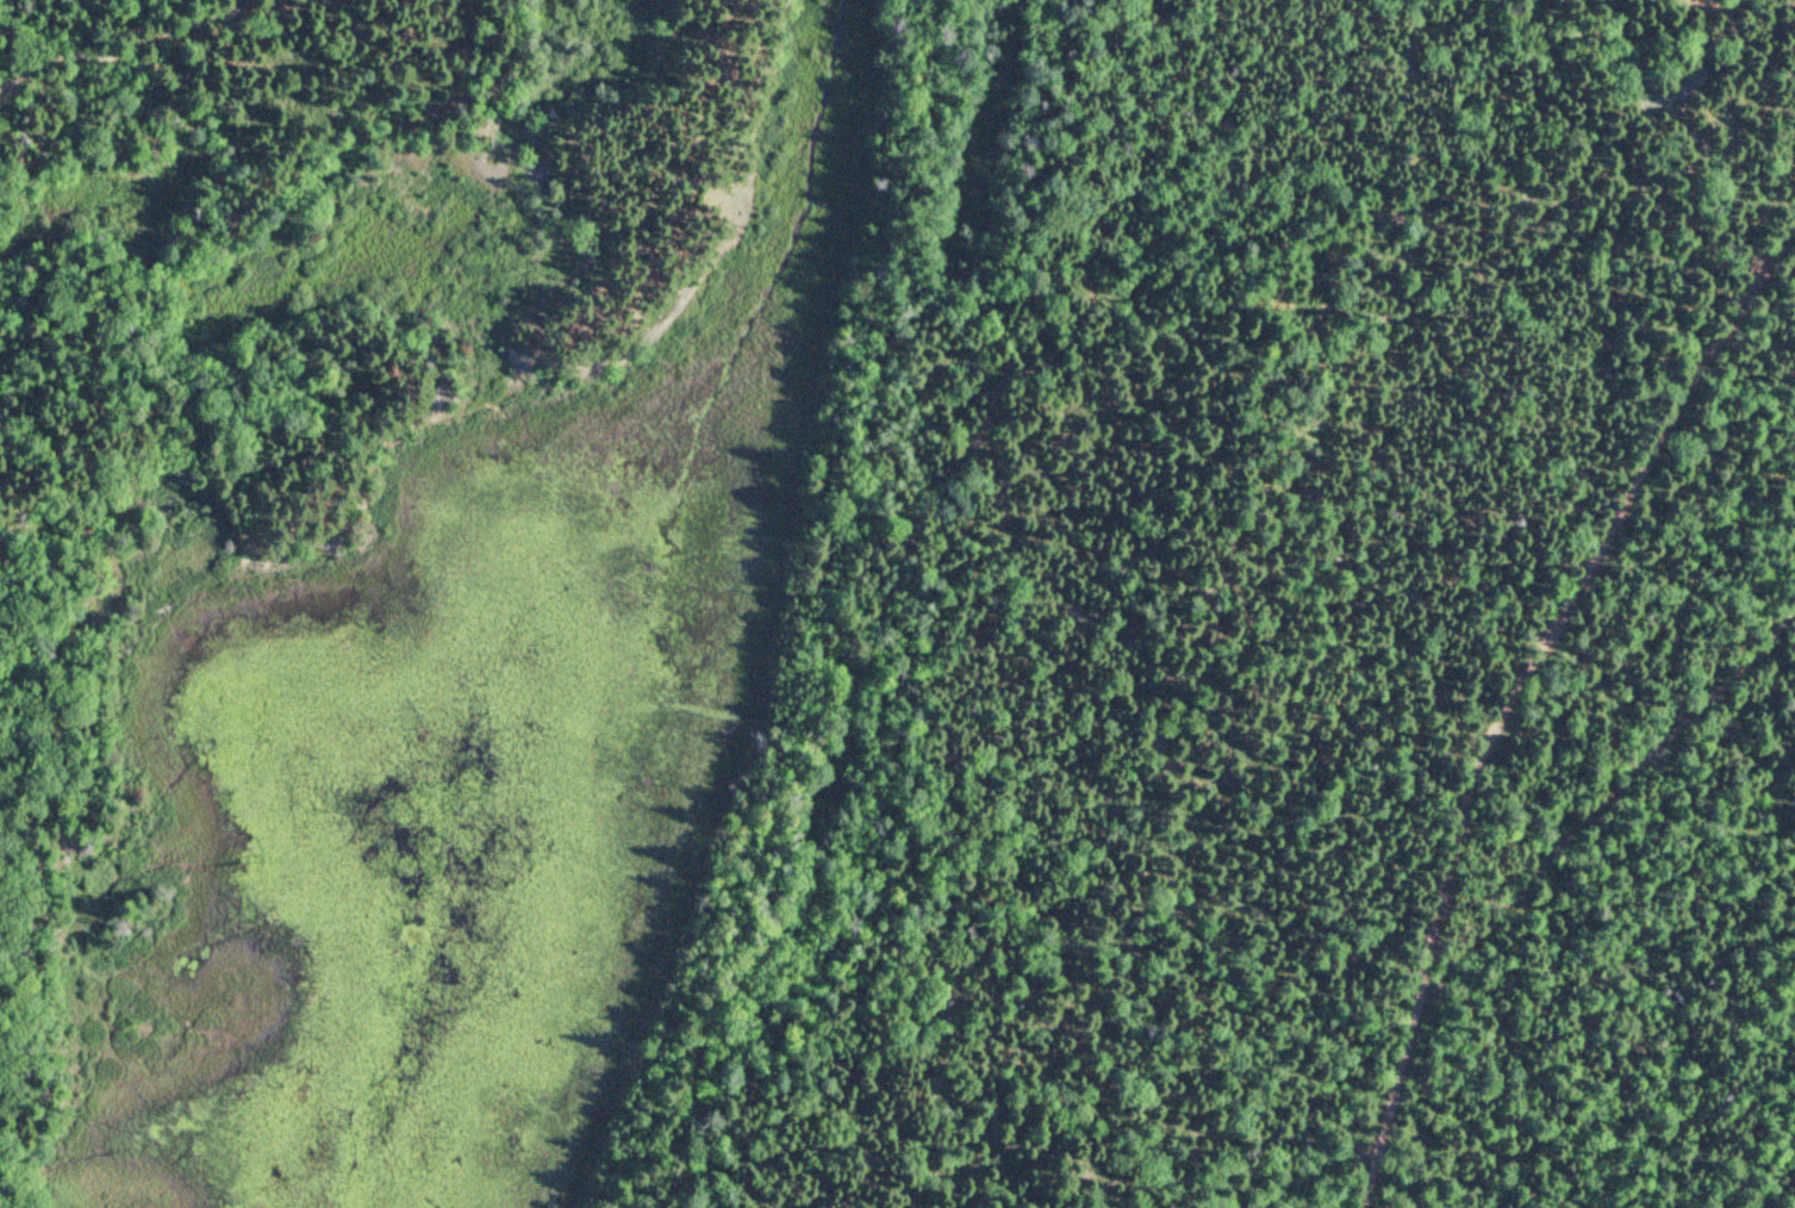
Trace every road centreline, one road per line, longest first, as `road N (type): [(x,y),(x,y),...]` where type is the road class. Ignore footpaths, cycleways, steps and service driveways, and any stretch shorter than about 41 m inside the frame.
road 1 (track): [(1421,985),(1454,827),(1503,698),(1794,210)]
road 2 (track): [(1362,1207),(1421,985),(1794,589)]

